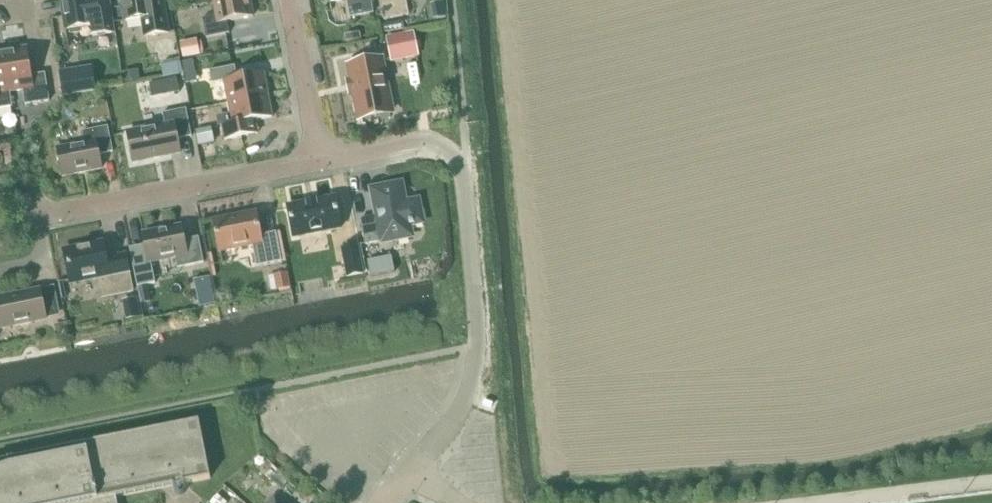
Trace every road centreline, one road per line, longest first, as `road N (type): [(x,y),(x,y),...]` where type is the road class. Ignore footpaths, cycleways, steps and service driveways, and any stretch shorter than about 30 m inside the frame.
road 1 (residential): [(0,273),(52,263),(43,217),(322,159)]
road 2 (residential): [(412,473),(462,416),(482,347),(466,177)]
road 3 (residential): [(322,159),(289,0)]
road 4 (residential): [(322,159),(411,143),(451,156),(466,177)]

